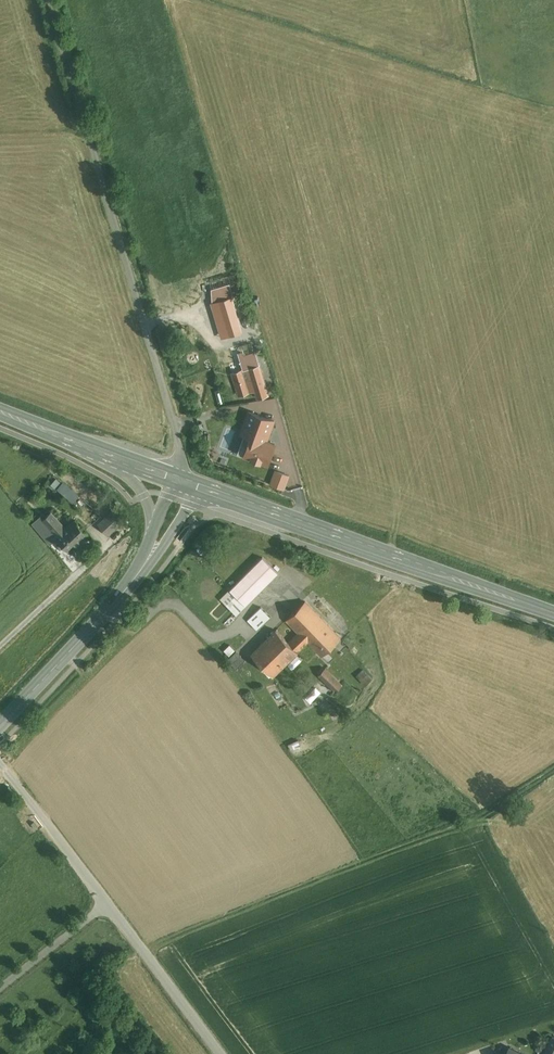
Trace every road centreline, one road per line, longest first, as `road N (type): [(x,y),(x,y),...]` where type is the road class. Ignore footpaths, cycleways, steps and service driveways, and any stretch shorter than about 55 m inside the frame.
road 1 (unclassified): [(180,457),(48,0)]
road 2 (secondary): [(192,485),(553,613)]
road 3 (unclassified): [(0,764),(221,1053)]
road 4 (tertiary): [(0,722),(145,567)]

